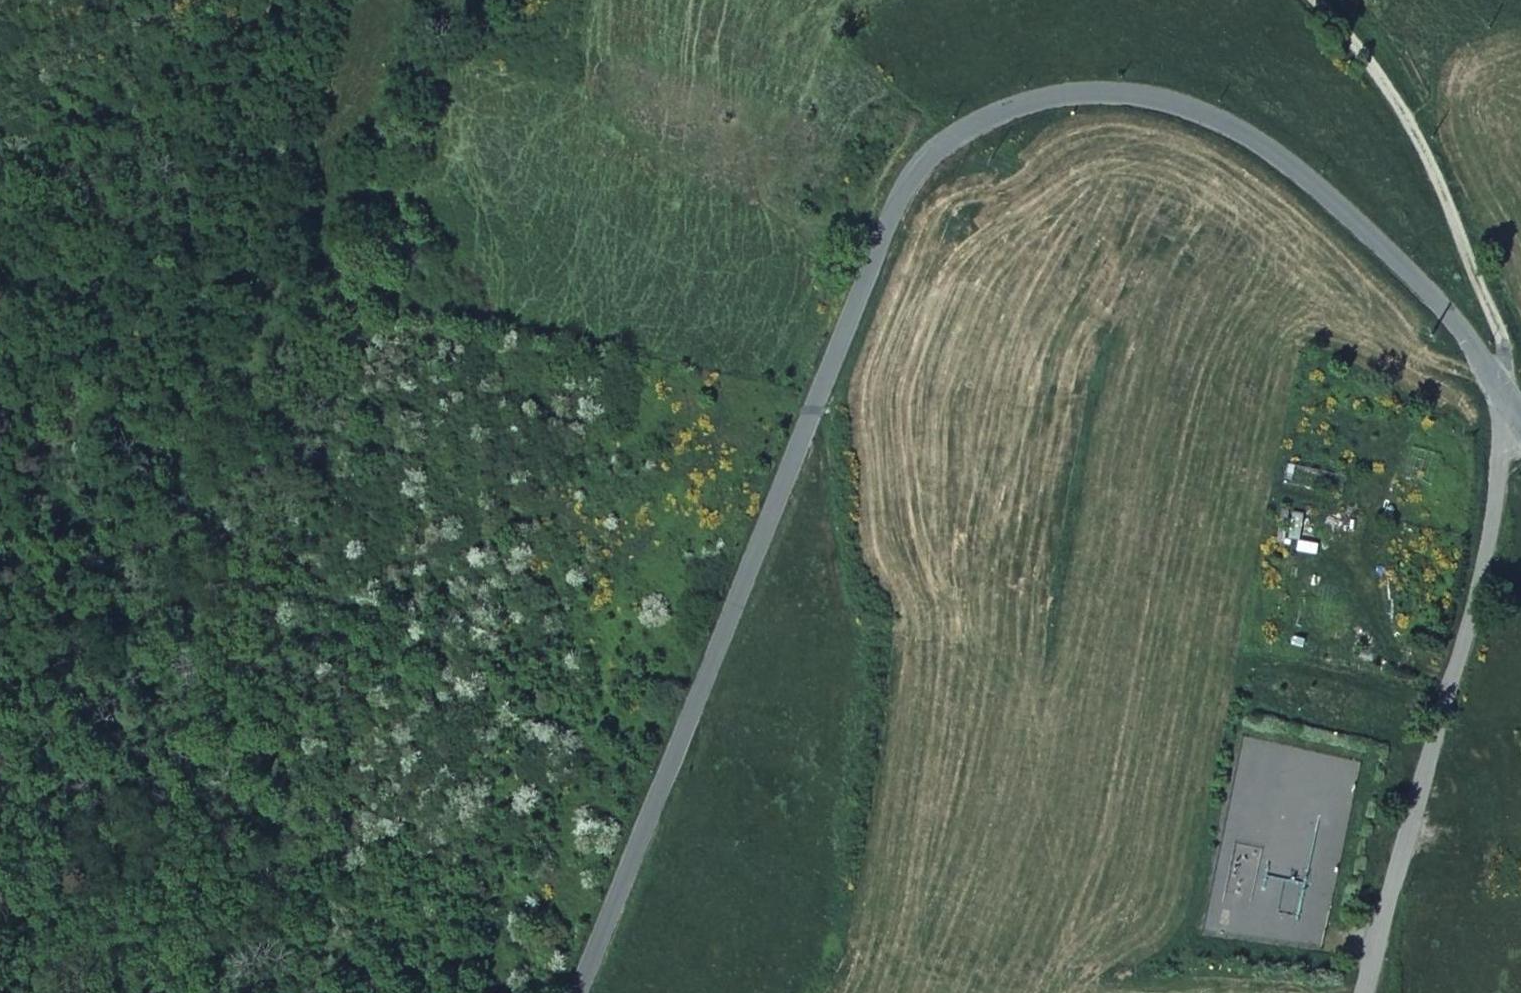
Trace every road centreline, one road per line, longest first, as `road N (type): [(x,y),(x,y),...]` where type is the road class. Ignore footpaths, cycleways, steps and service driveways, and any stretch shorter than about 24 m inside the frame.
road 1 (residential): [(577,992),(895,203),(925,159),(963,127),(1028,99),(1088,91),(1162,97),(1231,125),(1298,168),(1393,251),(1491,368),(1520,417)]
road 2 (residential): [(1520,417),(1508,437),(1481,582),(1362,992)]

